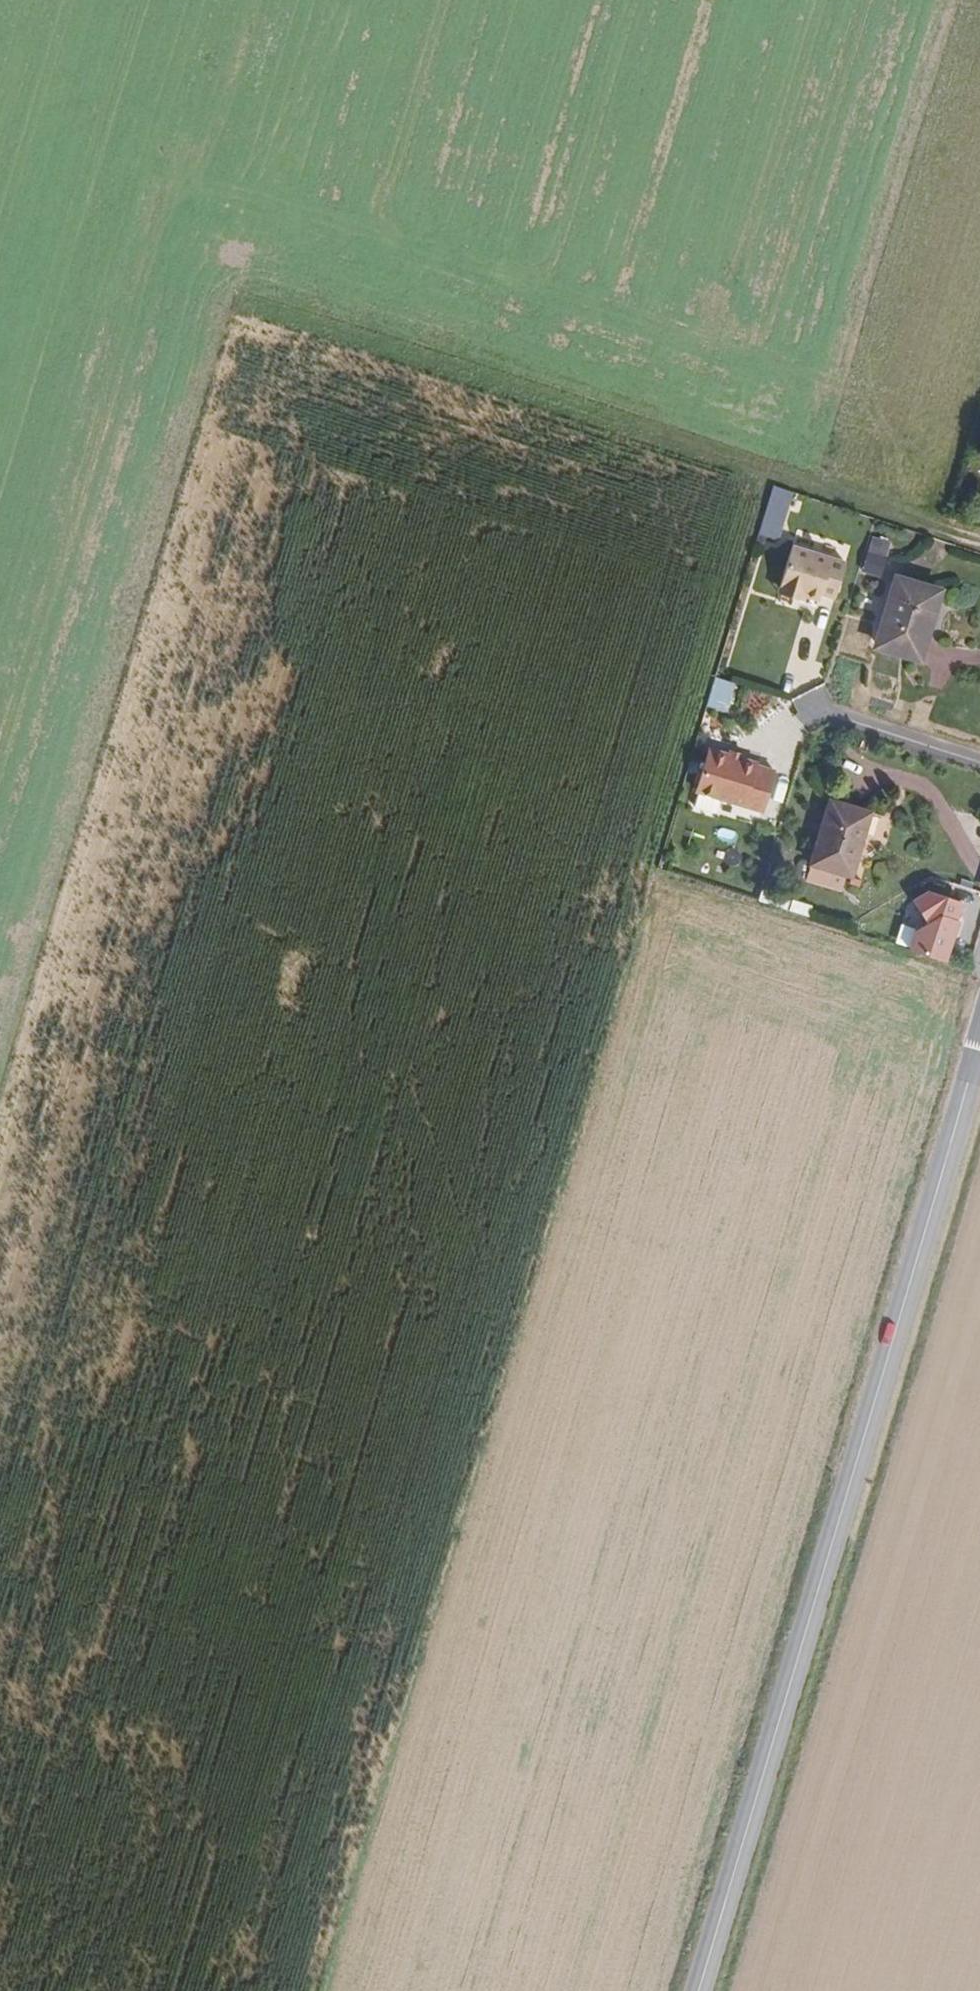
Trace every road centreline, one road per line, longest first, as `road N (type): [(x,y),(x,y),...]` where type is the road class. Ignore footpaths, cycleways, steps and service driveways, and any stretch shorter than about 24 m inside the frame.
road 1 (secondary): [(702,1990),(979,1039)]
road 2 (track): [(979,542),(250,304)]
road 3 (residential): [(818,710),(979,764)]

